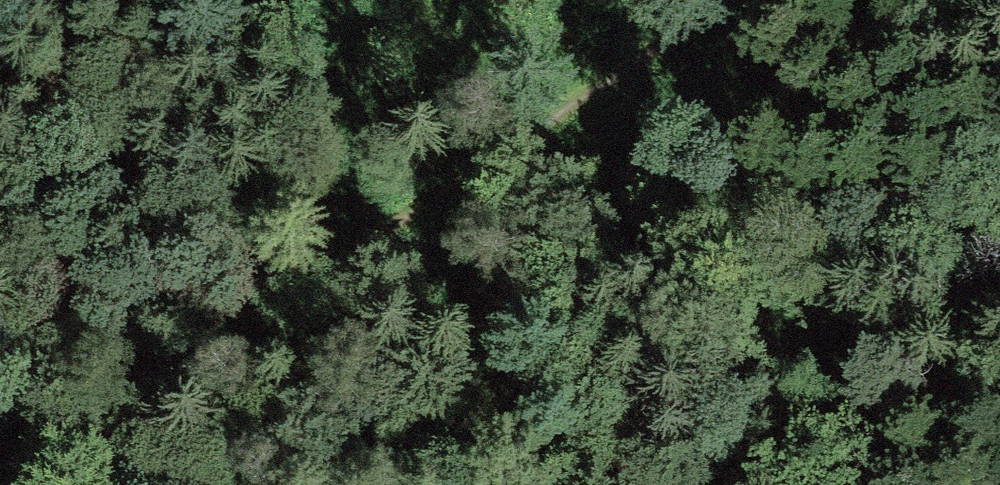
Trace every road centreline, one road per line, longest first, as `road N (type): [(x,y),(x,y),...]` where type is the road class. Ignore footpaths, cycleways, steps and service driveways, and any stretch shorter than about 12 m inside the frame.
road 1 (track): [(740,0),(416,208),(32,484)]
road 2 (track): [(410,0),(439,193),(544,484)]

